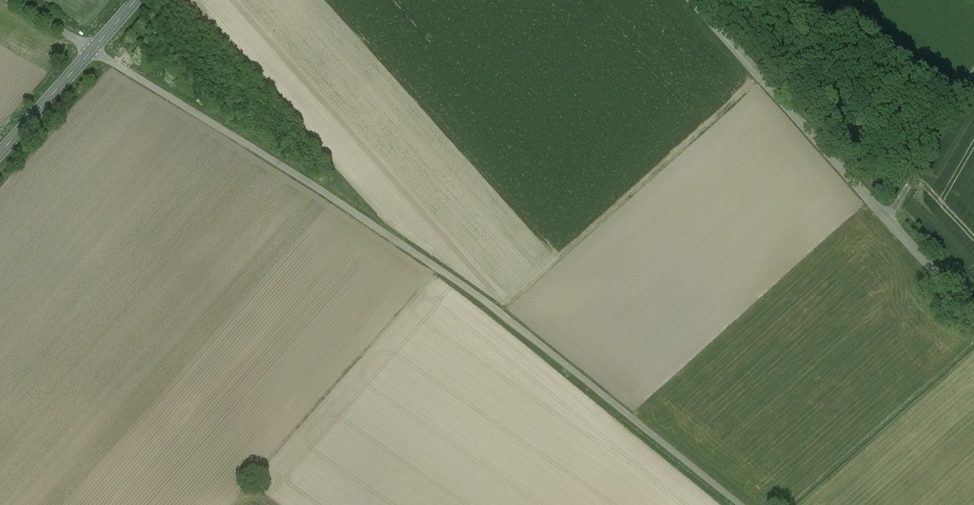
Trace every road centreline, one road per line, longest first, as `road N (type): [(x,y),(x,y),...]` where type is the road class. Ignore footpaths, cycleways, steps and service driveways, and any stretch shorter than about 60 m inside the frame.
road 1 (unclassified): [(92,50),(476,295),(739,504)]
road 2 (unclassified): [(973,316),(691,0)]
road 3 (tertiary): [(92,50),(0,153)]

